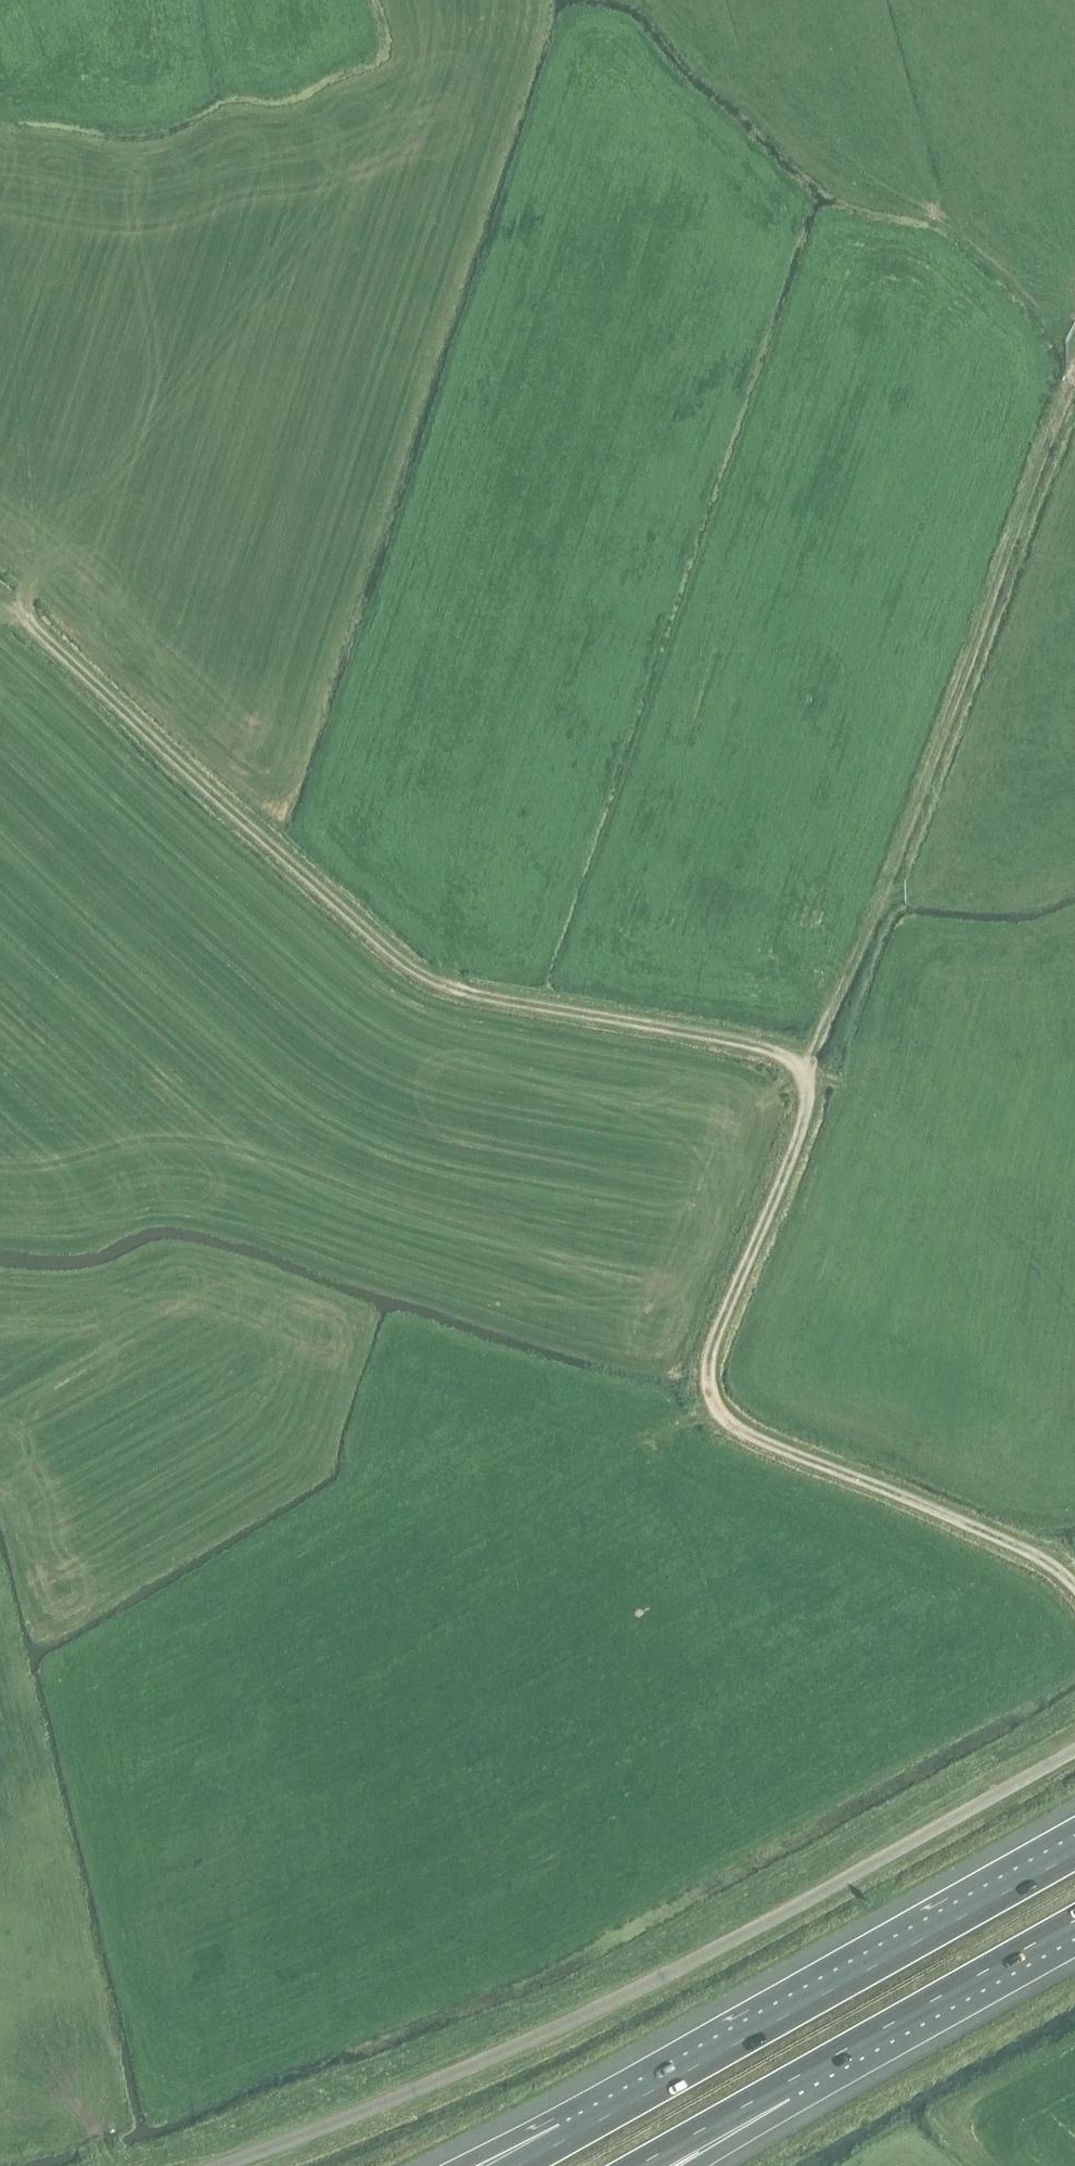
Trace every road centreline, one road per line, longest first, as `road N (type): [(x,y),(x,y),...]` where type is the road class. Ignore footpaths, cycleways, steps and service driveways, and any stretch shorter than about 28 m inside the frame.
road 1 (track): [(1074,1588),(1029,1555),(719,1416),(706,1385),(711,1350),(806,1107),(805,1078),(785,1057),(429,980),(0,598)]
road 2 (unclassified): [(221,2165),(476,2064),(633,1991),(1074,1751)]
road 3 (track): [(805,1078),(1074,386)]
road 4 (motorway): [(1074,1853),(569,2135)]
road 5 (track): [(0,612),(15,612),(43,569),(0,210)]
road 6 (motorway): [(779,2087),(1074,1921)]
road 7 (motorway): [(639,2165),(779,2087)]
road 8 (motorway): [(673,2165),(779,2087)]

